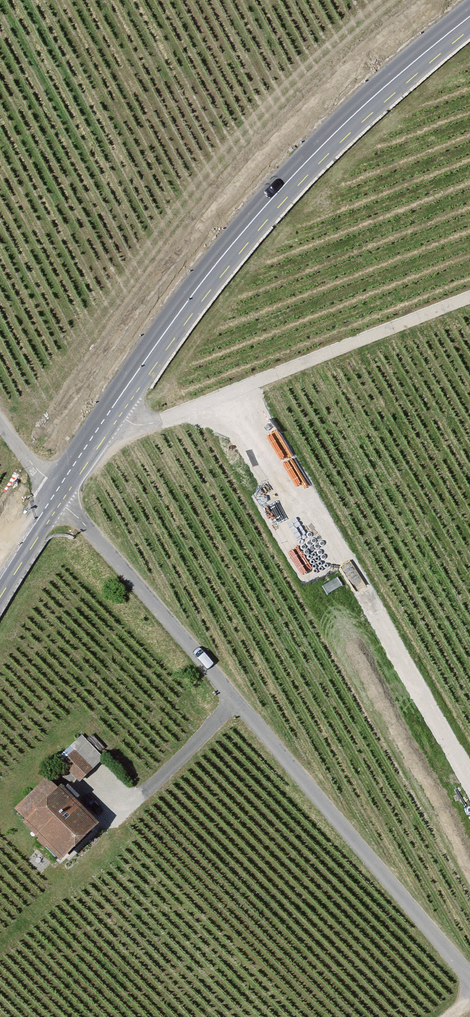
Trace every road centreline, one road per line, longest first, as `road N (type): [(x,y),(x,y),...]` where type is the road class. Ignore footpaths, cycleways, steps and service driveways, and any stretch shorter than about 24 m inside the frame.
road 1 (secondary): [(469,19),(329,141),(219,264),(0,577)]
road 2 (track): [(0,420),(469,979)]
road 3 (track): [(108,417),(145,427),(469,299)]

